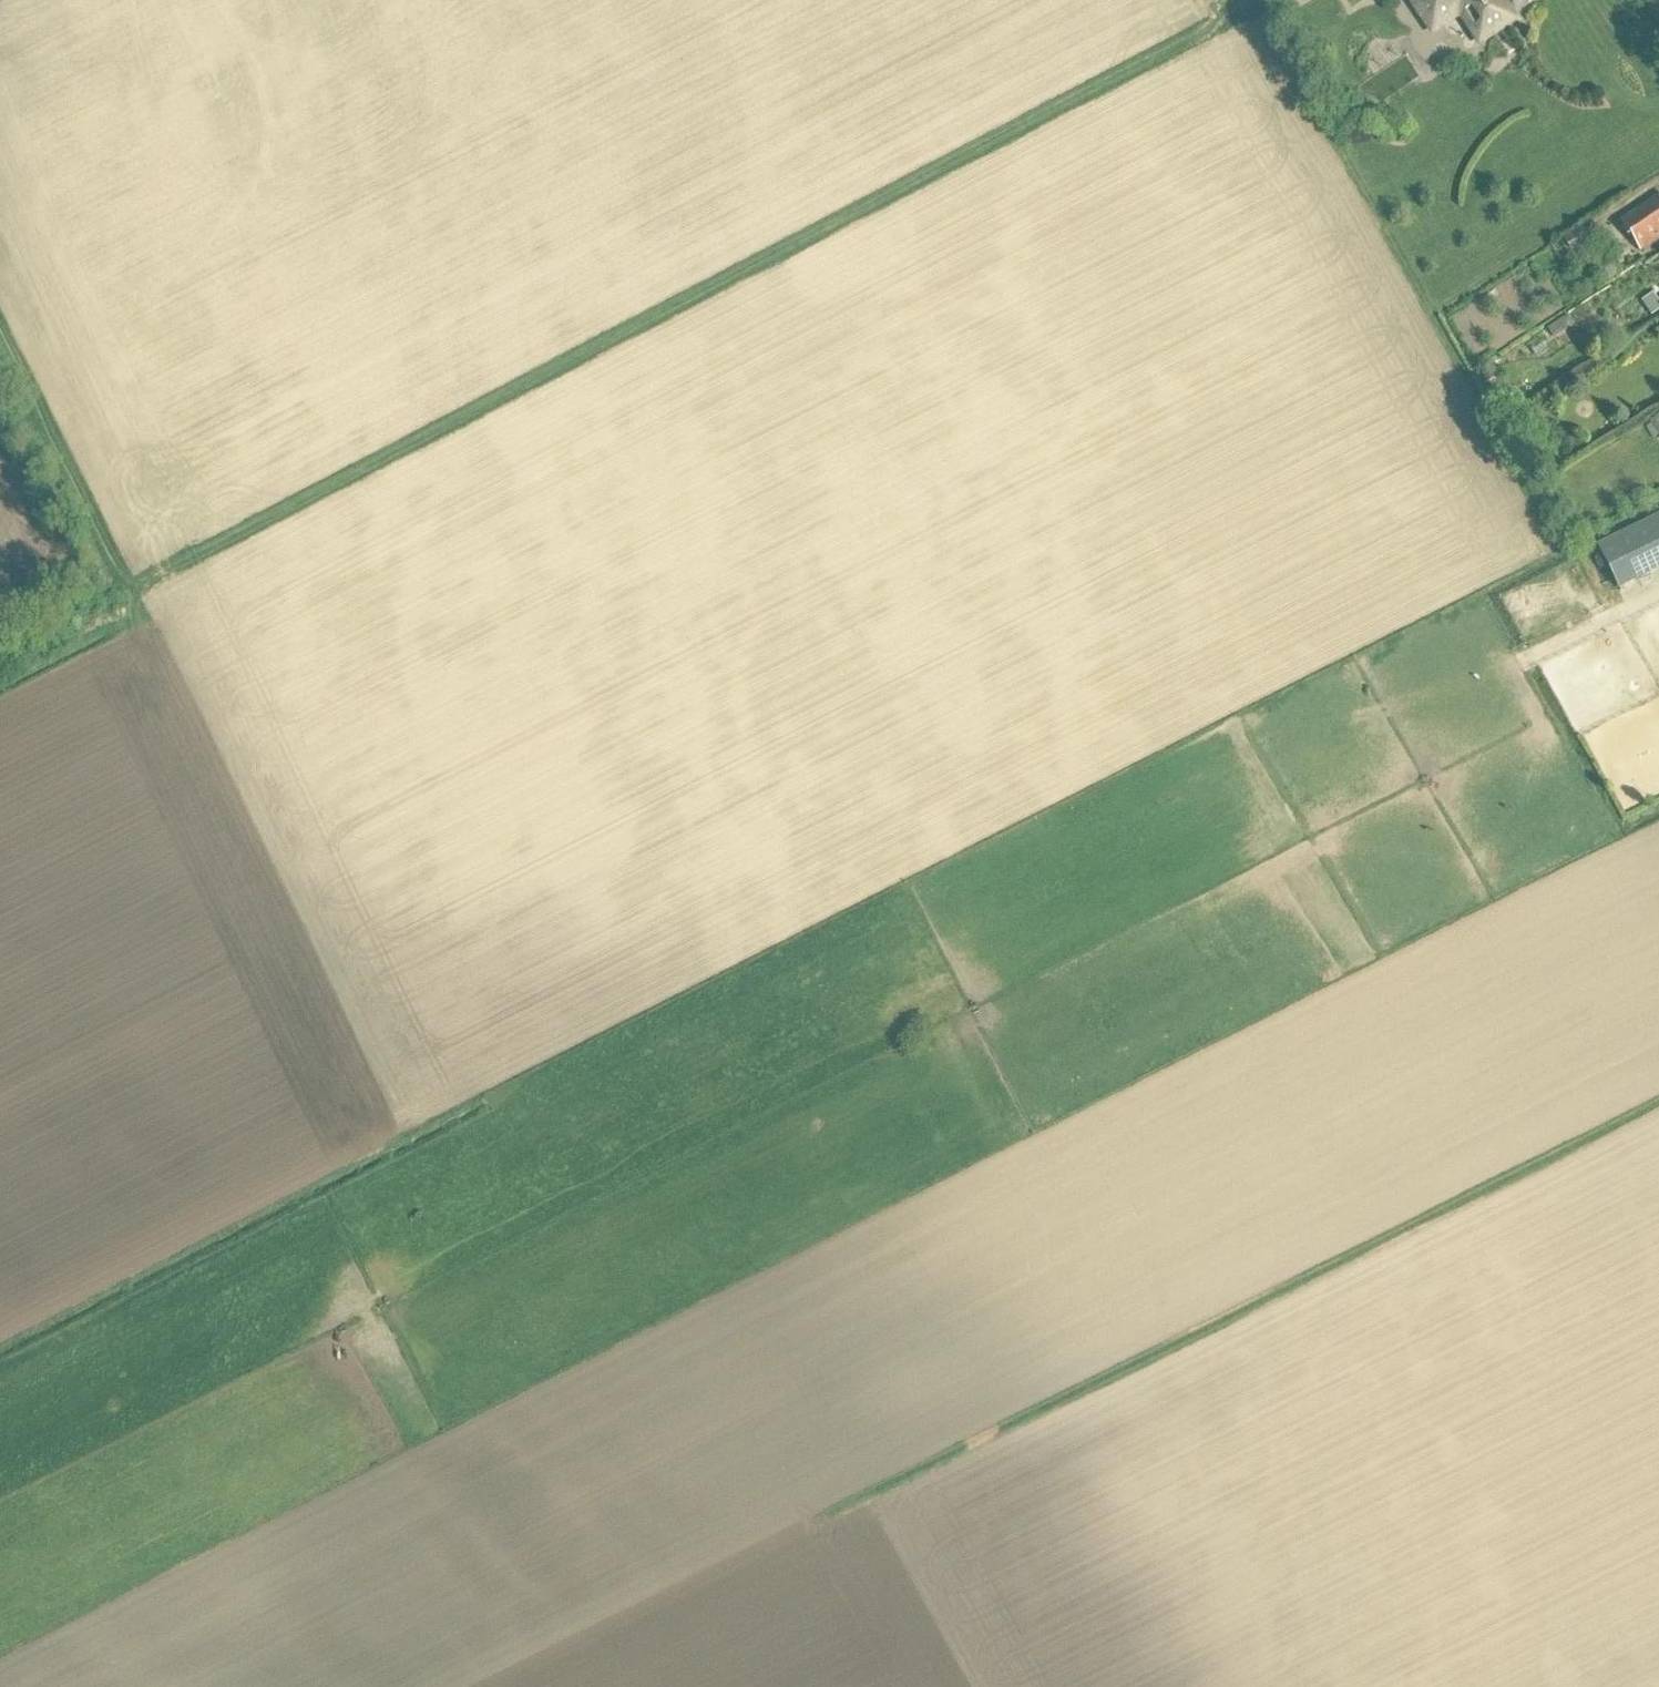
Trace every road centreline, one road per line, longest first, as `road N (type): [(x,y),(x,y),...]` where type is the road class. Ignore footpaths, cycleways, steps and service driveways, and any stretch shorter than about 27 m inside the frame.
road 1 (track): [(1233,0),(1226,20),(166,573),(142,576)]

